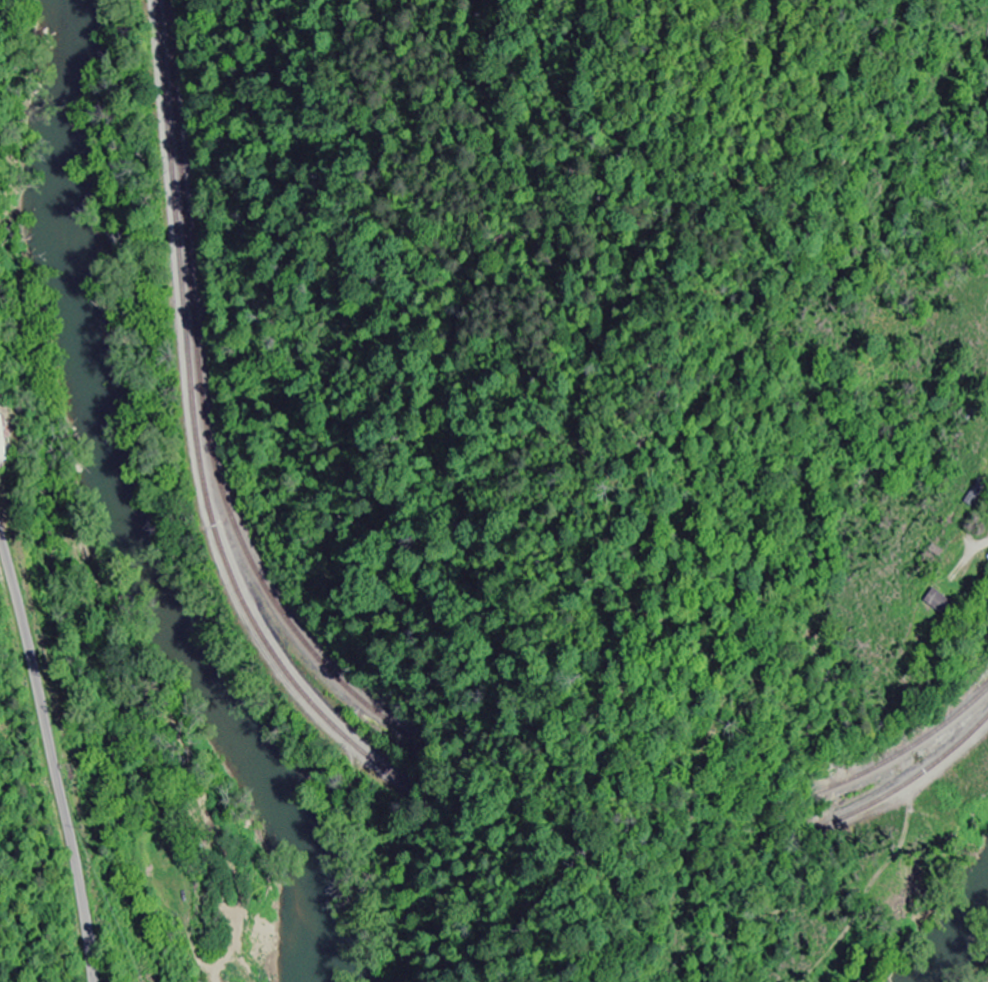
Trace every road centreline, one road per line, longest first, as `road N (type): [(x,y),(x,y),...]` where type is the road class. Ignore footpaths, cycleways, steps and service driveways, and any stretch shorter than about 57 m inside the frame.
road 1 (residential): [(93,981),(0,538)]

